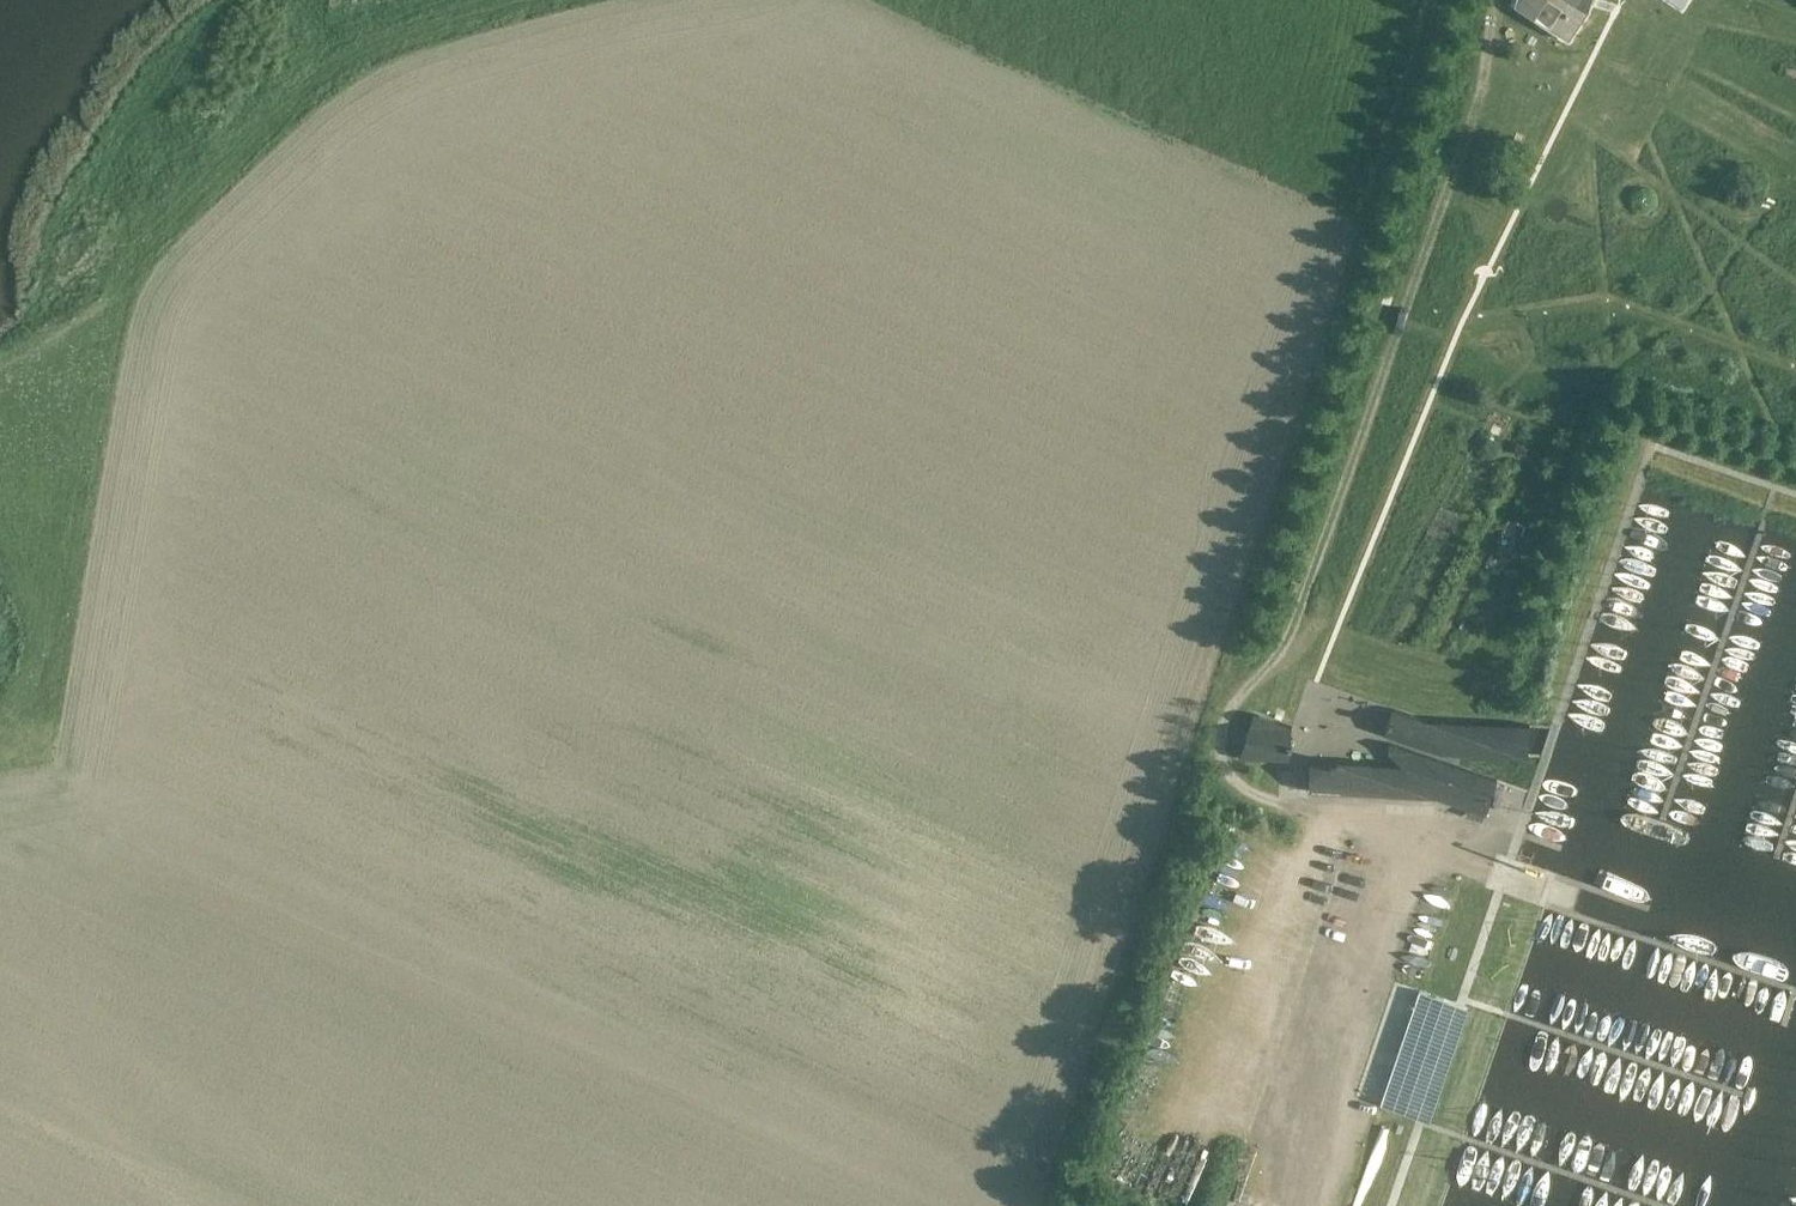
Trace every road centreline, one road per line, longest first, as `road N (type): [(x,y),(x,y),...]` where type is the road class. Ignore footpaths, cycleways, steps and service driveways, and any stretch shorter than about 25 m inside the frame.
road 1 (track): [(1494,0),(1470,128),(1293,629),(1236,700),(1221,735),(1225,762),(1245,790),(1299,804)]

